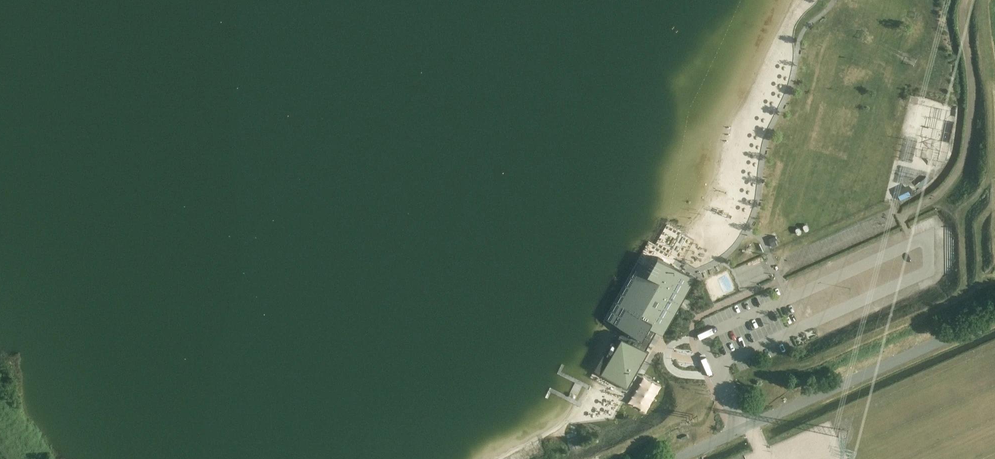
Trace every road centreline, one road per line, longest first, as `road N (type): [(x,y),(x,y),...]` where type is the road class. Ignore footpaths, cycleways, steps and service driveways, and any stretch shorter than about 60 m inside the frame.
road 1 (unclassified): [(678,458),(994,317)]

